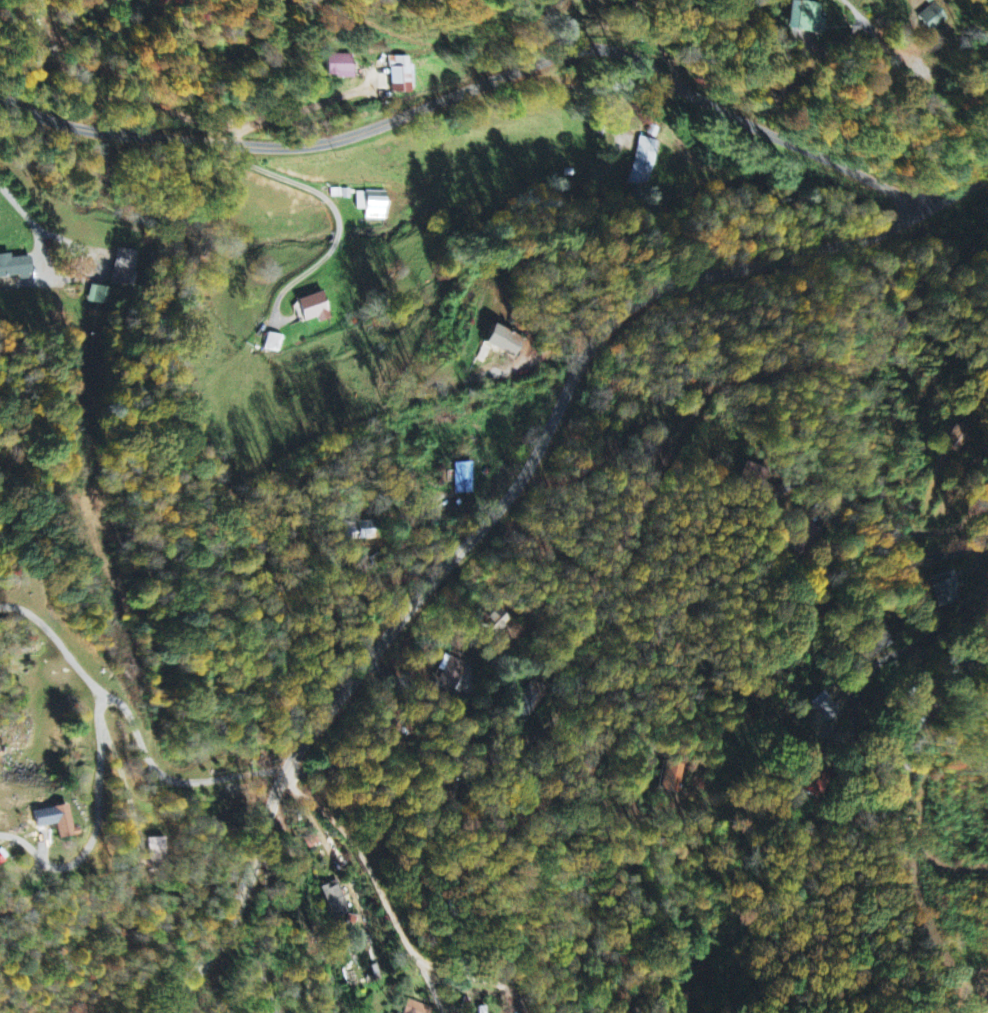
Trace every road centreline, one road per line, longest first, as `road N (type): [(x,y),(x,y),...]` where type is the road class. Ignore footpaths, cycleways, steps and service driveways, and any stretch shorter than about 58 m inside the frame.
road 1 (residential): [(167,1012),(240,915),(288,765),(535,467),(586,354),(615,312),(717,269),(873,240),(929,203)]
road 2 (residential): [(987,178),(929,203),(651,69),(584,52),(333,137),(215,144),(51,125),(0,96)]
road 3 (residential): [(292,778),(399,753),(489,759),(524,750),(651,652),(771,503),(796,485),(838,495),(911,552),(987,542)]
road 4 (residential): [(342,765),(399,739),(473,729),(492,710),(520,639),(628,544),(717,390),(739,377),(816,371),(871,426),(889,431)]
road 5 (residential): [(531,1012),(507,987),(454,975),(419,956),(361,851),(284,772)]
road 6 (residential): [(987,585),(923,642),(877,666),(860,694),(853,799),(881,816),(911,780)]
road 7 (residential): [(838,495),(837,551),(819,589),(708,758)]
road 8 (residential): [(284,772),(200,782),(165,775),(126,708),(101,691)]
road 9 (residential): [(273,806),(283,816),(320,1012)]
road 10 (residential): [(101,691),(42,620),(28,610),(0,609)]

